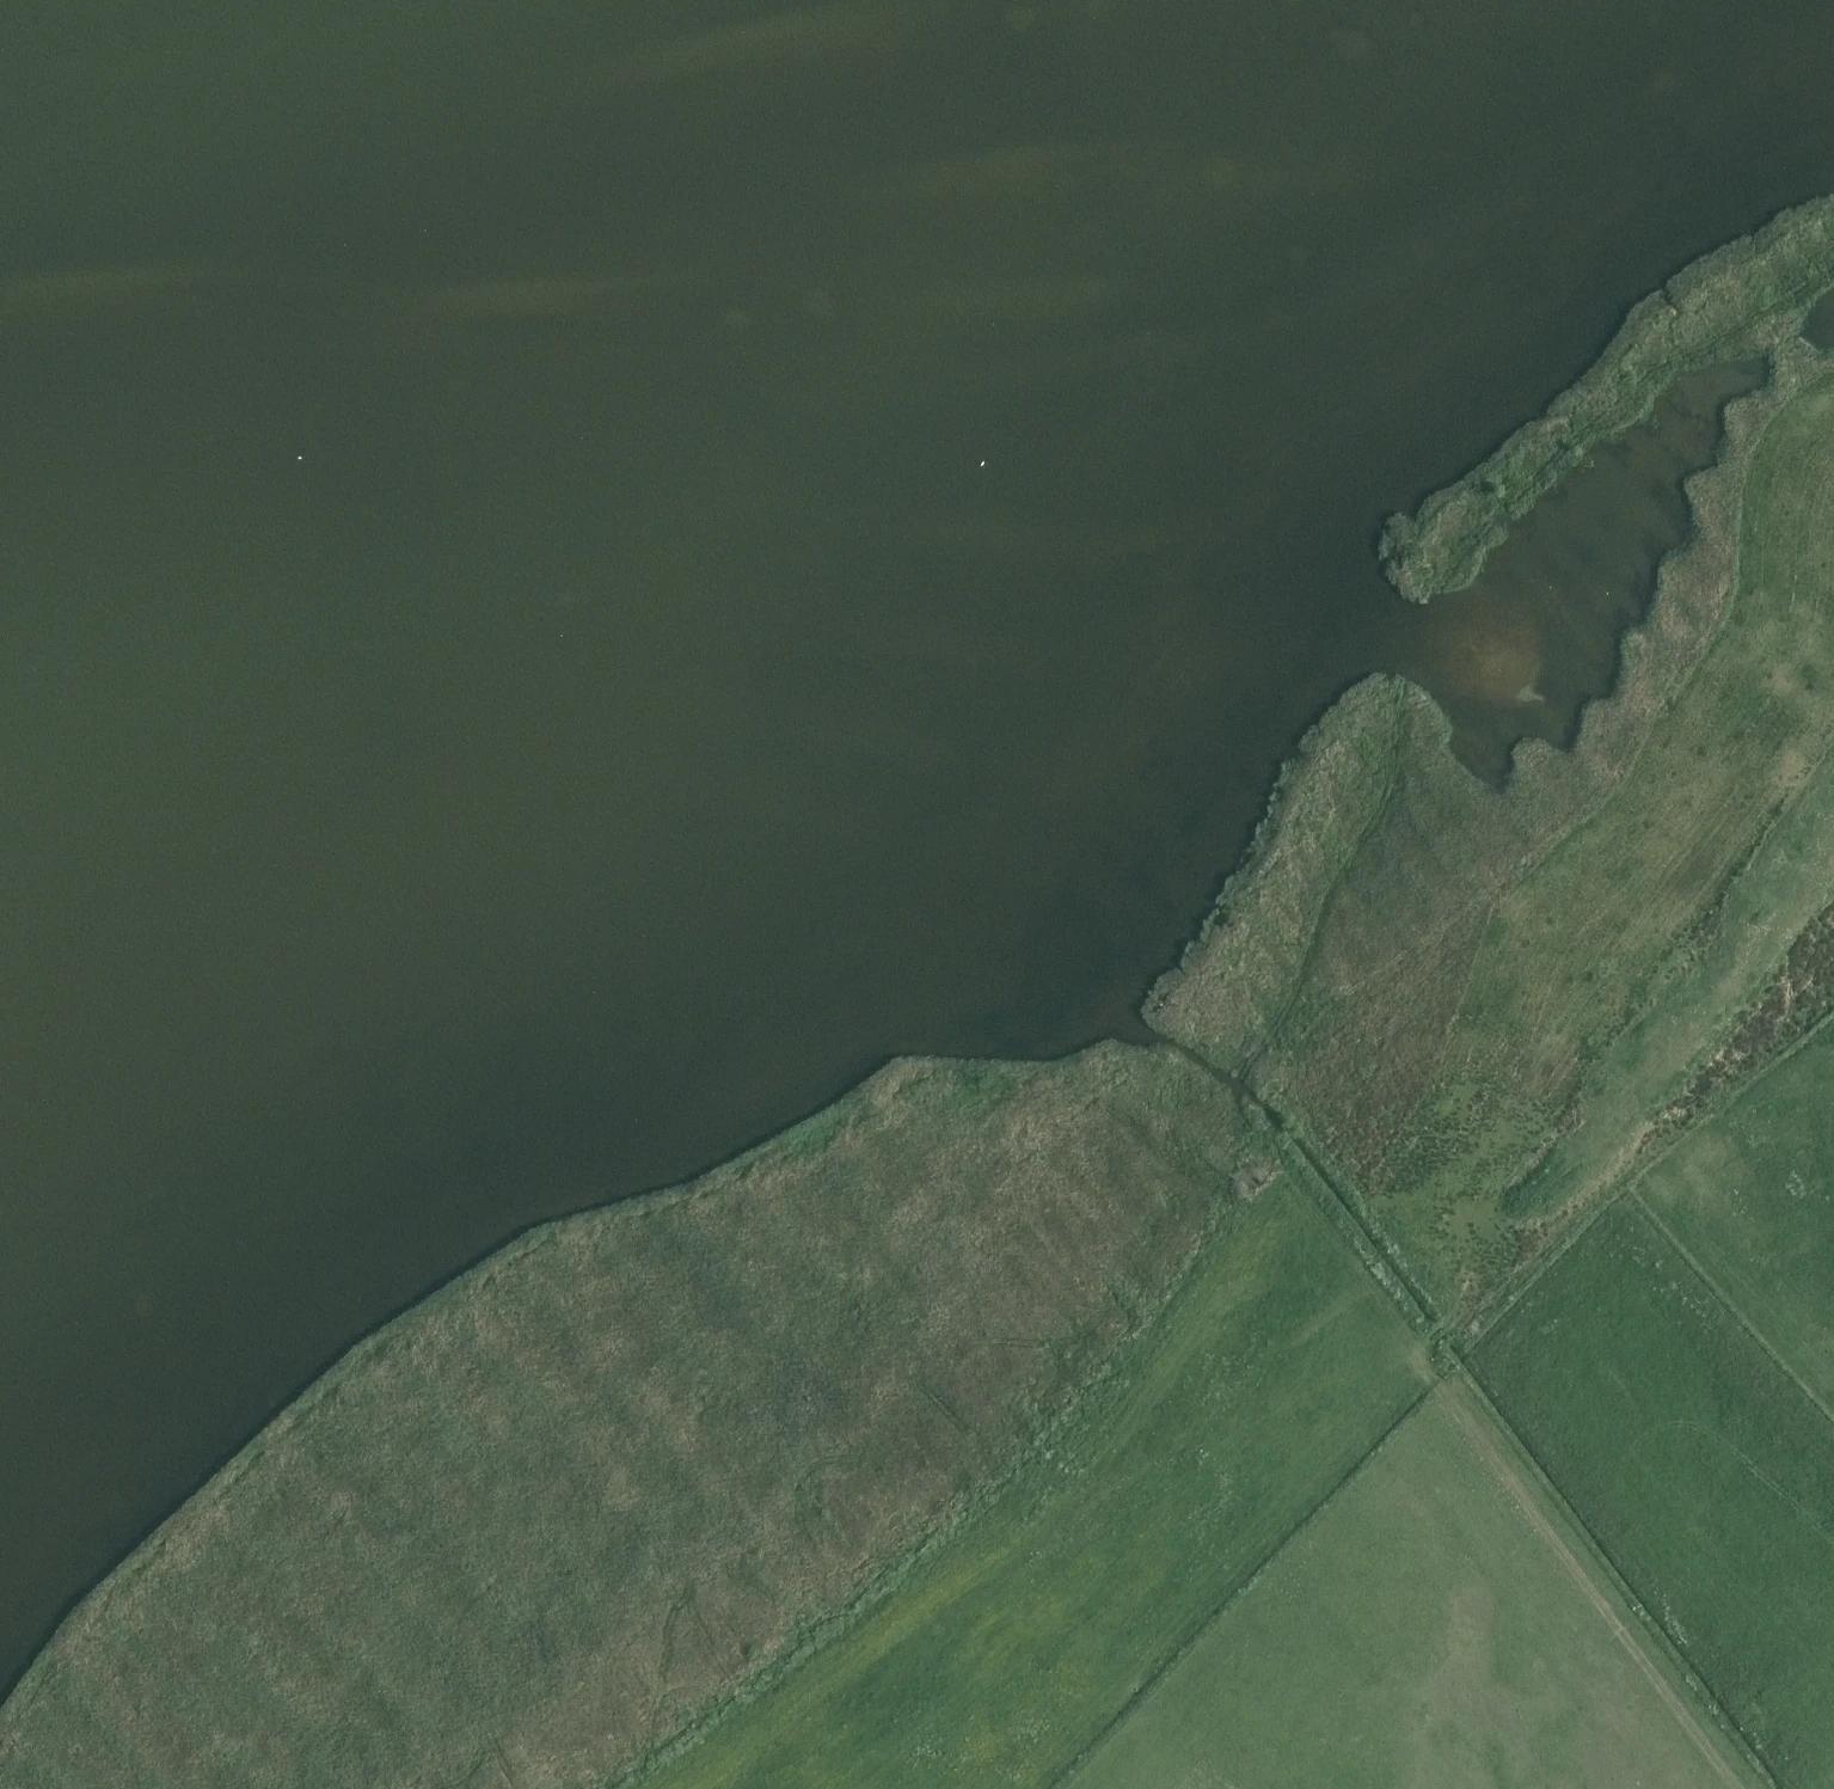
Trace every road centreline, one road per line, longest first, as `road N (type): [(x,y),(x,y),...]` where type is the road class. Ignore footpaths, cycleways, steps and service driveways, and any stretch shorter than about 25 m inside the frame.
road 1 (track): [(1417,1356),(1747,1788)]

